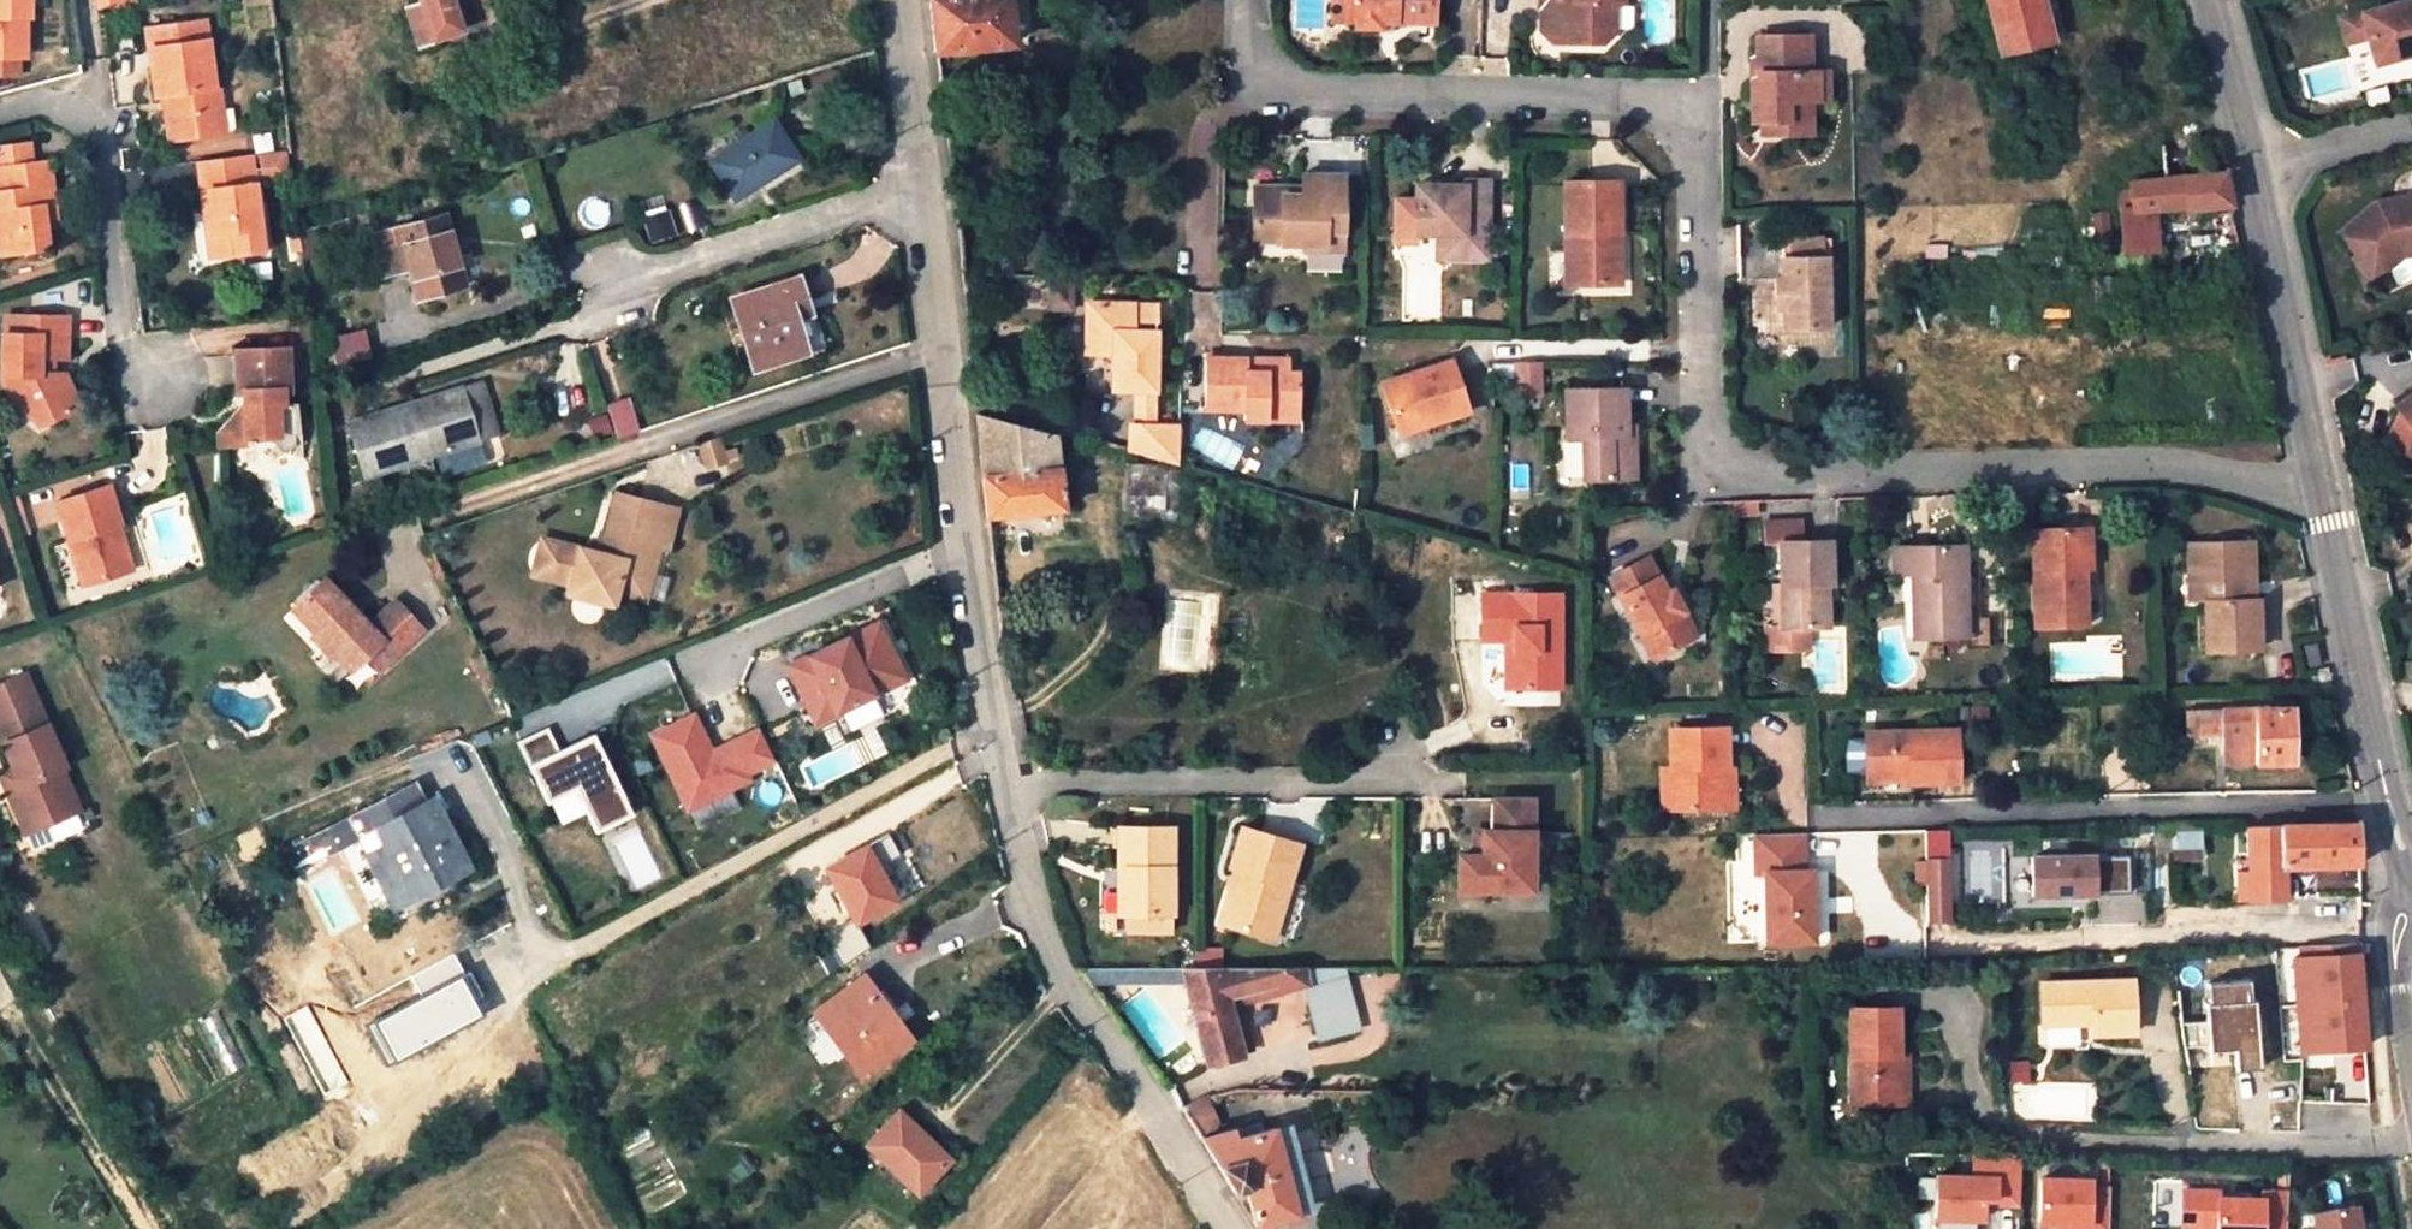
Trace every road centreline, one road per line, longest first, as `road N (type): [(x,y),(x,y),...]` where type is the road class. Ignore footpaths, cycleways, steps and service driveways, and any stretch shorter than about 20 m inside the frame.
road 1 (residential): [(1250,0),(1252,58),(1277,89),(1647,103),(1695,143),(1709,442),(1742,474),(2195,468),(2319,497)]
road 2 (unclassified): [(919,194),(1004,787)]
road 3 (unclassified): [(1004,787),(1044,942),(1225,1228)]
road 4 (residential): [(1423,777),(1004,787)]
road 5 (unclassified): [(2411,869),(2319,497)]
road 6 (residential): [(163,379),(125,336),(94,121),(58,99),(0,114)]
road 7 (unclassified): [(2319,497),(2253,166)]
road 8 (residential): [(606,290),(919,194)]
road 9 (unclassified): [(2411,869),(2398,927),(2398,988),(2411,1073)]
road 10 (unclassified): [(899,0),(919,194)]
road 11 (unclassified): [(2253,166),(2207,0)]
road 12 (residential): [(2411,127),(2253,166)]

